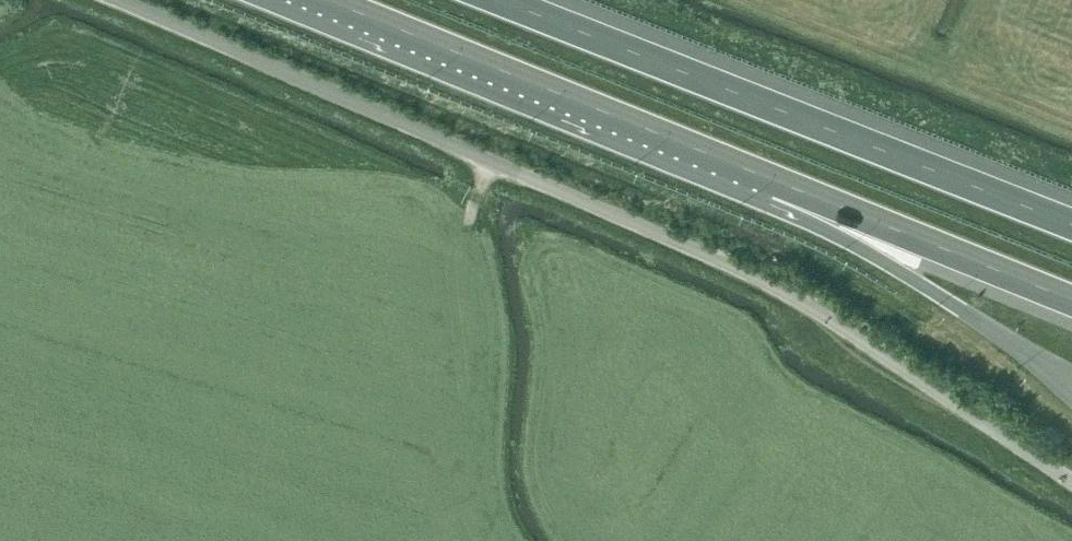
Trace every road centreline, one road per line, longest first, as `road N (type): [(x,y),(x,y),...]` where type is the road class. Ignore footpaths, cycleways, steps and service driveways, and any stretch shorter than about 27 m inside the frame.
road 1 (unclassified): [(1071,480),(785,291),(116,0)]
road 2 (motorway): [(1071,224),(500,0)]
road 3 (motorway): [(327,0),(773,180)]
road 4 (motorway): [(773,180),(1071,305)]
road 5 (motorway): [(773,180),(858,248),(1008,343)]

